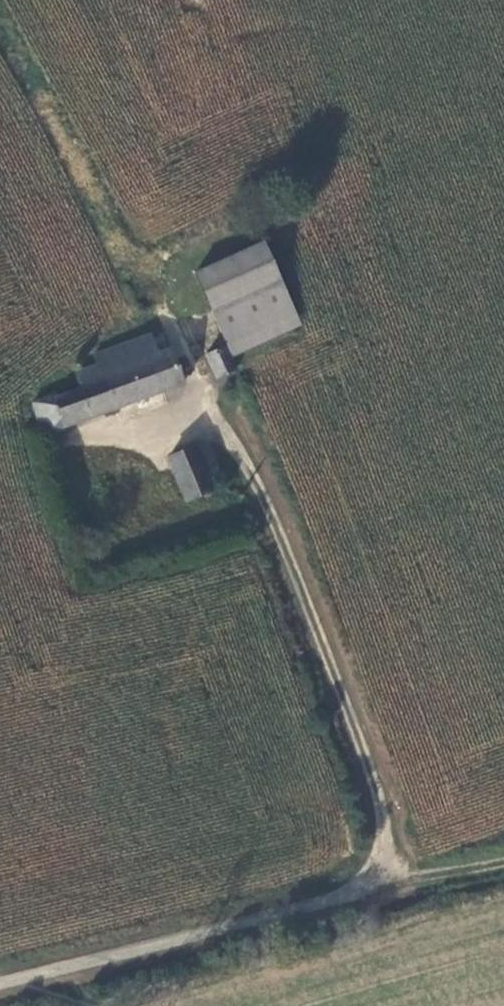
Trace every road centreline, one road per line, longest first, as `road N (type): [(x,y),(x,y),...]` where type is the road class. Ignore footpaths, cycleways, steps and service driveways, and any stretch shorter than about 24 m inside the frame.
road 1 (unclassified): [(0,984),(322,905),(382,863),(384,816),(240,446)]
road 2 (track): [(382,863),(476,858),(503,848)]

